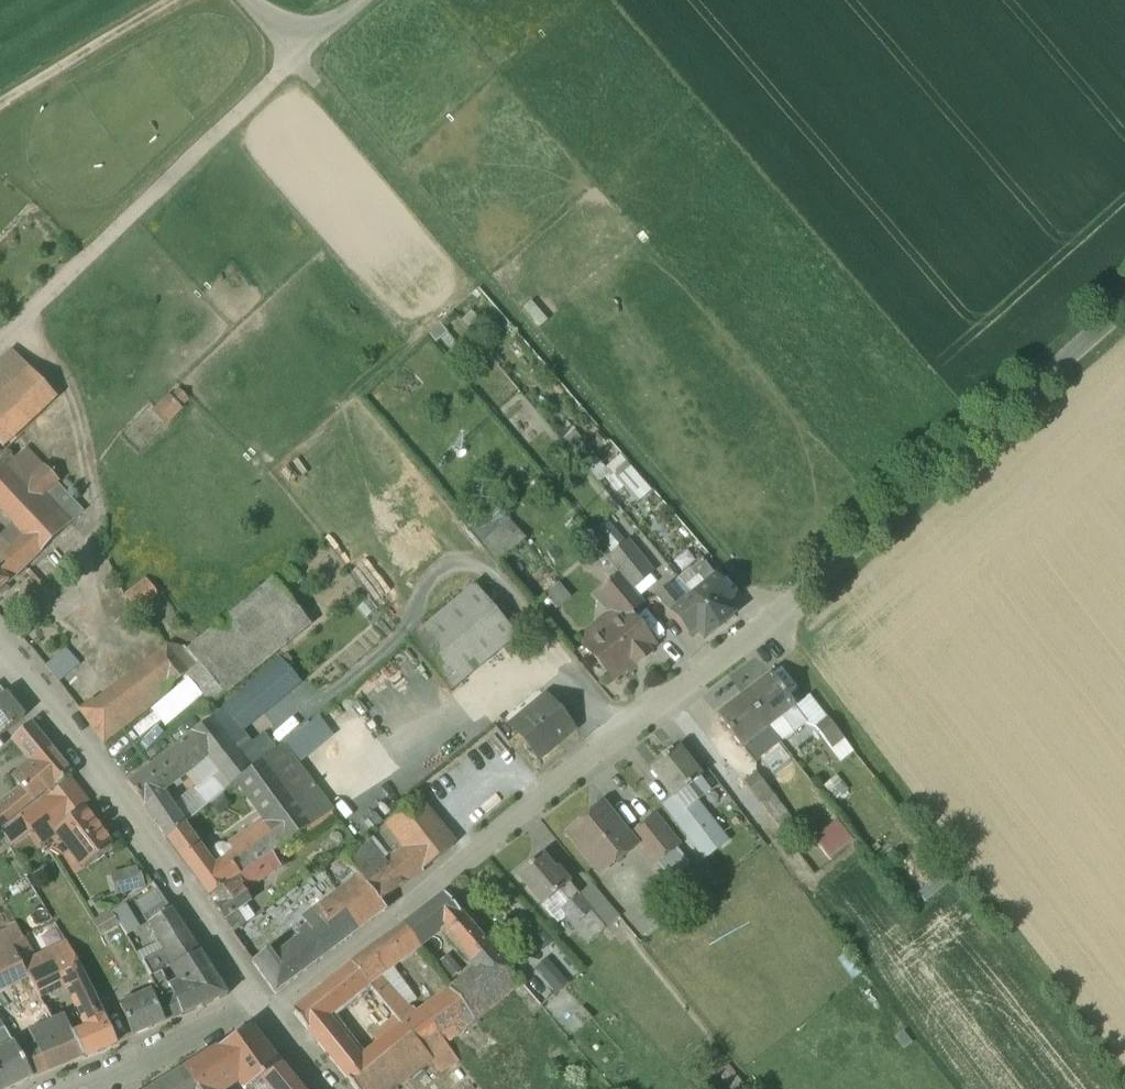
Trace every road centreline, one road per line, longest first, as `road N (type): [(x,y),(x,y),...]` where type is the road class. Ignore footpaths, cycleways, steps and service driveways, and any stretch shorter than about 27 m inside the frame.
road 1 (residential): [(1124,319),(742,657),(274,1023)]
road 2 (track): [(775,630),(296,71)]
road 3 (residential): [(0,653),(262,1006)]
road 4 (track): [(35,328),(296,71)]
road 5 (track): [(491,291),(277,466)]
road 6 (track): [(192,0),(0,118)]
road 7 (residential): [(95,1088),(262,1006)]

